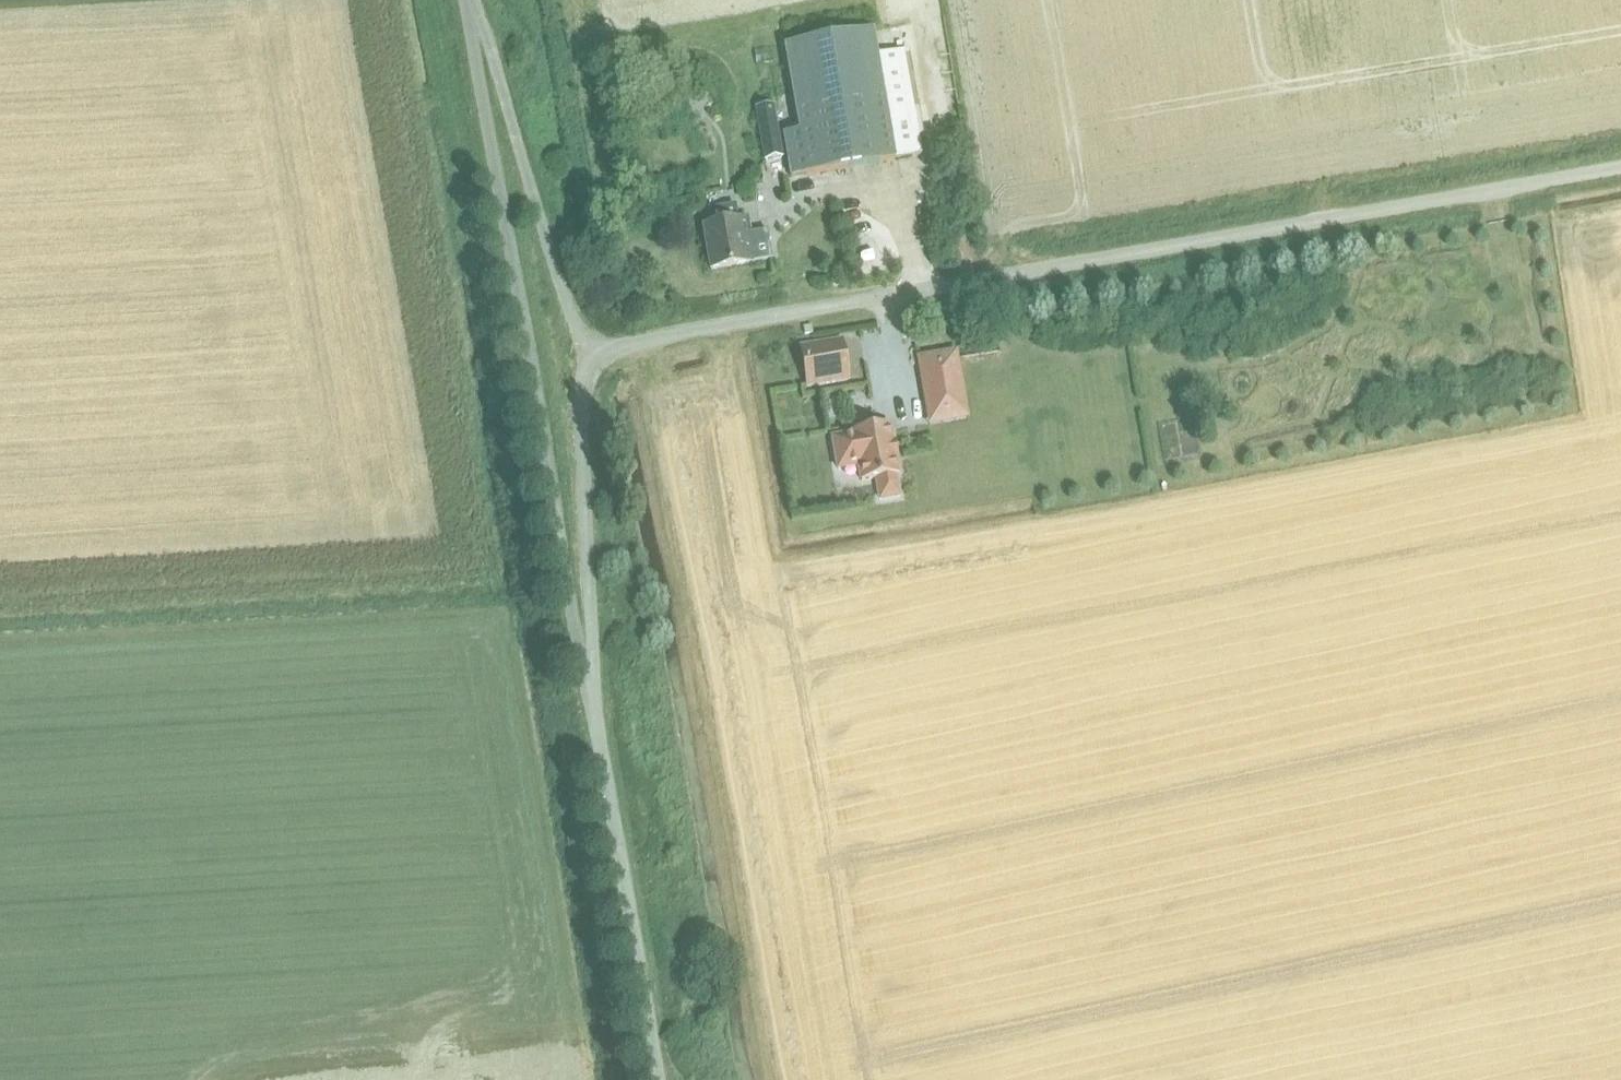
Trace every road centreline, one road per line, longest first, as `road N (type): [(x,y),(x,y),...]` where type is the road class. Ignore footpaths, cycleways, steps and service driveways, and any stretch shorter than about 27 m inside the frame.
road 1 (unclassified): [(597,348),(1620,167)]
road 2 (tertiary): [(596,710),(473,0)]
road 3 (tertiary): [(658,1079),(596,710)]
road 4 (unclassified): [(597,348),(568,294),(475,0)]
road 5 (unclassified): [(596,710),(585,390),(597,348)]

